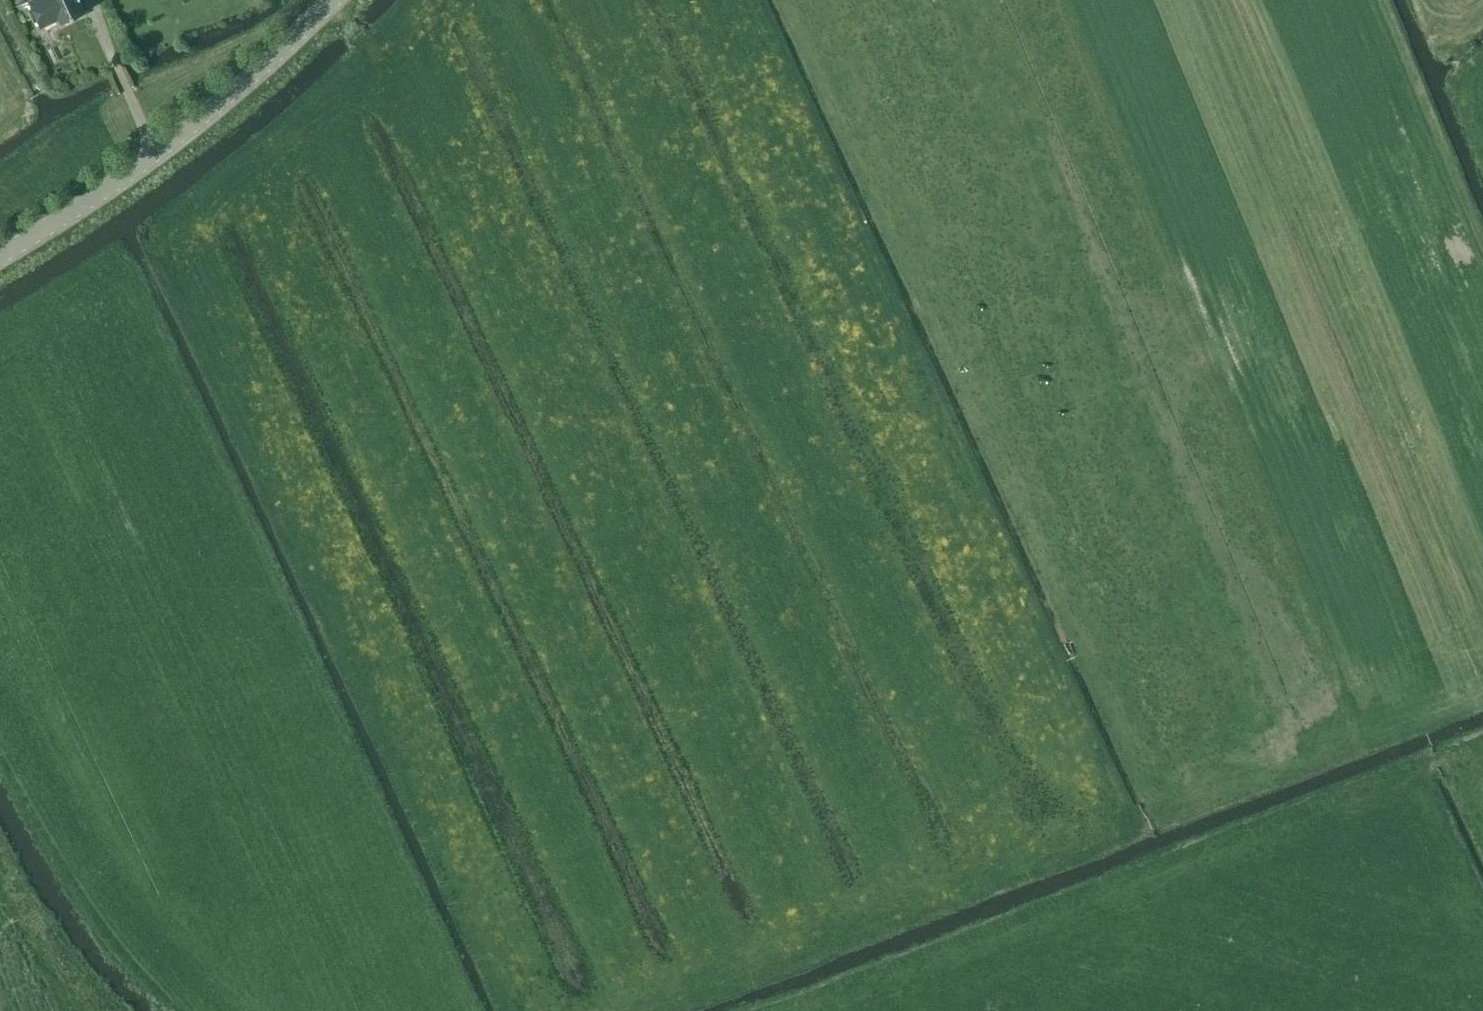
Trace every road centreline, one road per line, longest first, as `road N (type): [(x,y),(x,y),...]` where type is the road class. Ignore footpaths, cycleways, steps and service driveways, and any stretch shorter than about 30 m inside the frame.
road 1 (tertiary): [(0,256),(157,151),(332,0)]

